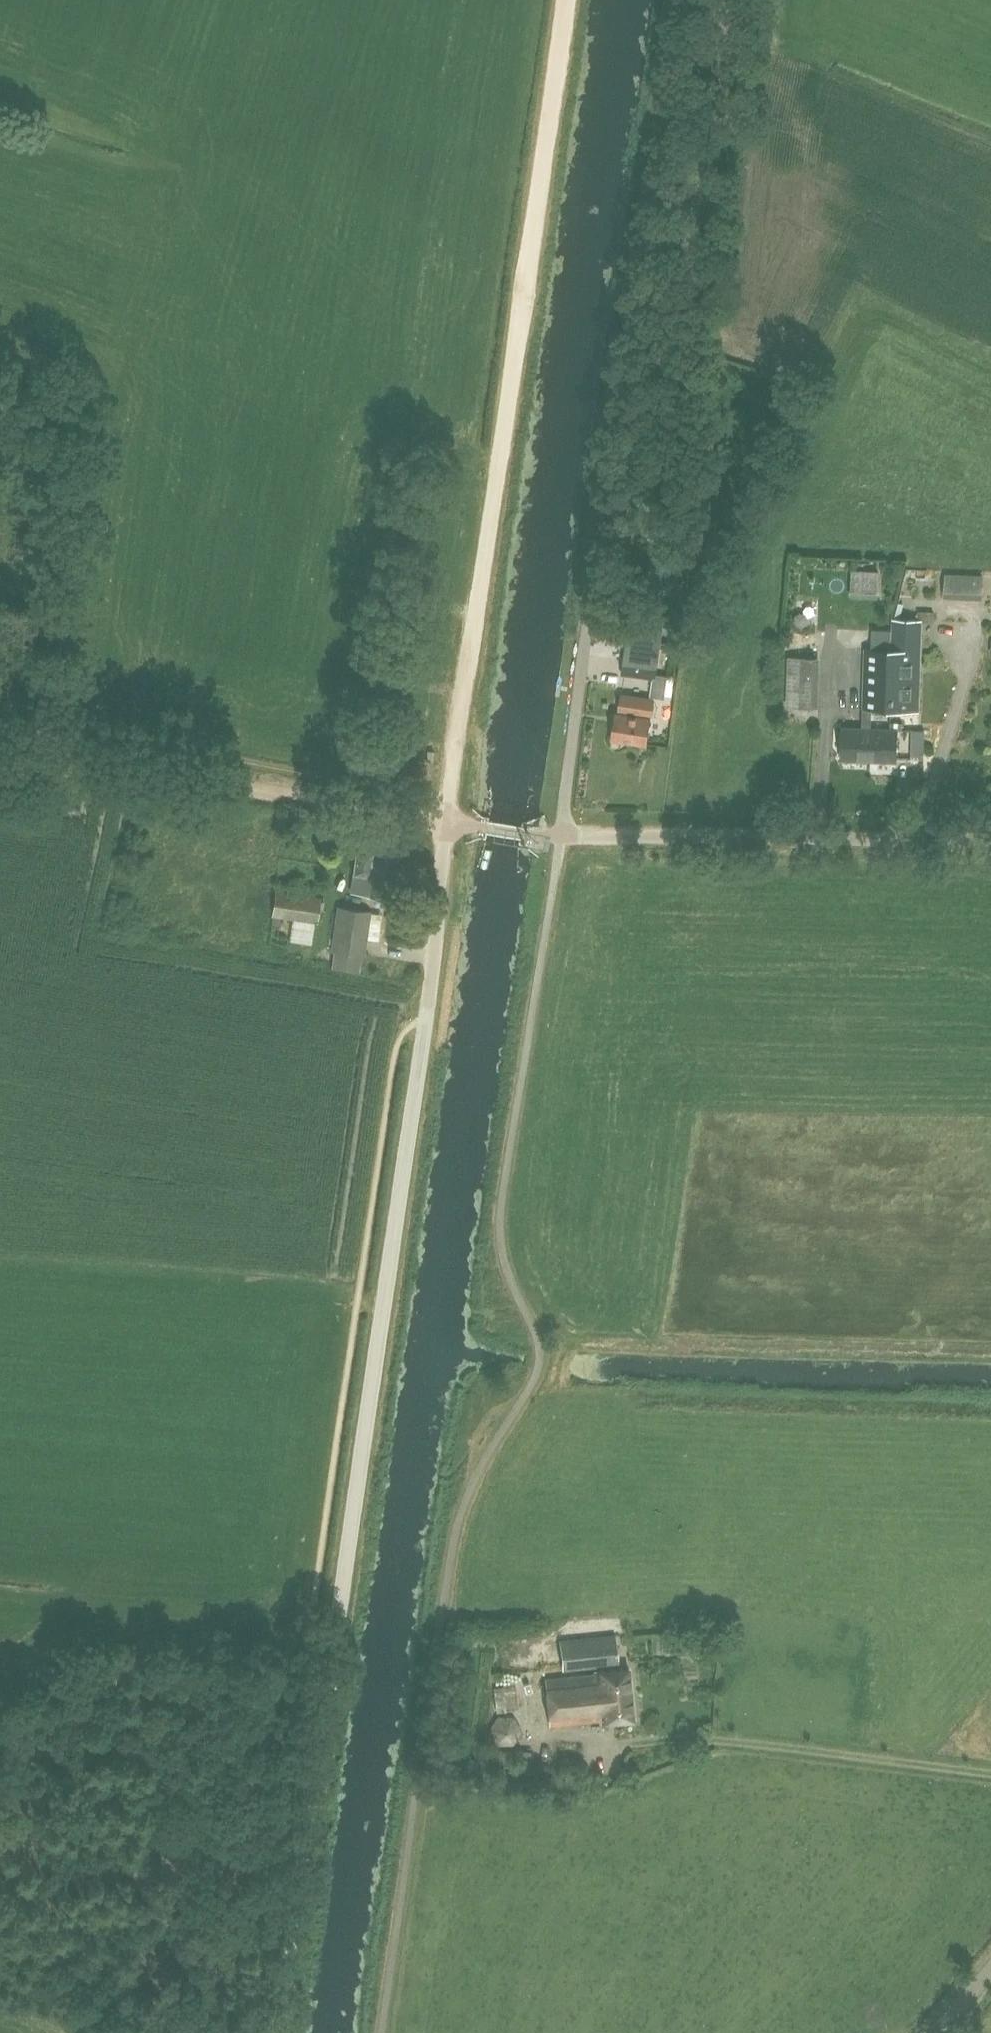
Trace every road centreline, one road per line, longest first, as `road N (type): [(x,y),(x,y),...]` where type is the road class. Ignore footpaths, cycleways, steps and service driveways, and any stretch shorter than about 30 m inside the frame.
road 1 (unclassified): [(277,2032),(447,822),(559,835)]
road 2 (track): [(450,797),(570,0)]
road 3 (track): [(606,467),(675,0)]
road 4 (track): [(447,822),(0,744)]
road 5 (unclassified): [(990,843),(559,835)]
road 6 (unclassified): [(559,835),(606,467)]

